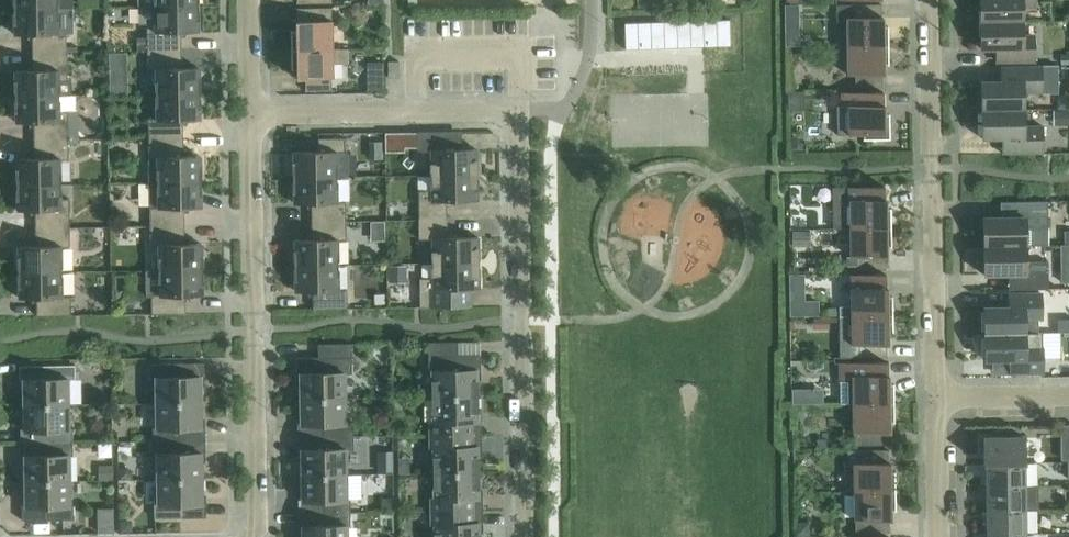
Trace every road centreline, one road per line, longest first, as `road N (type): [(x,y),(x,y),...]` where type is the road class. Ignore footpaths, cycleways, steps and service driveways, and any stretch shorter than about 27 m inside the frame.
road 1 (residential): [(525,536),(523,113),(249,113)]
road 2 (residential): [(249,113),(253,536)]
road 3 (residential): [(937,397),(930,0)]
road 4 (residential): [(940,536),(937,397)]
road 5 (residential): [(937,397),(1068,396)]

